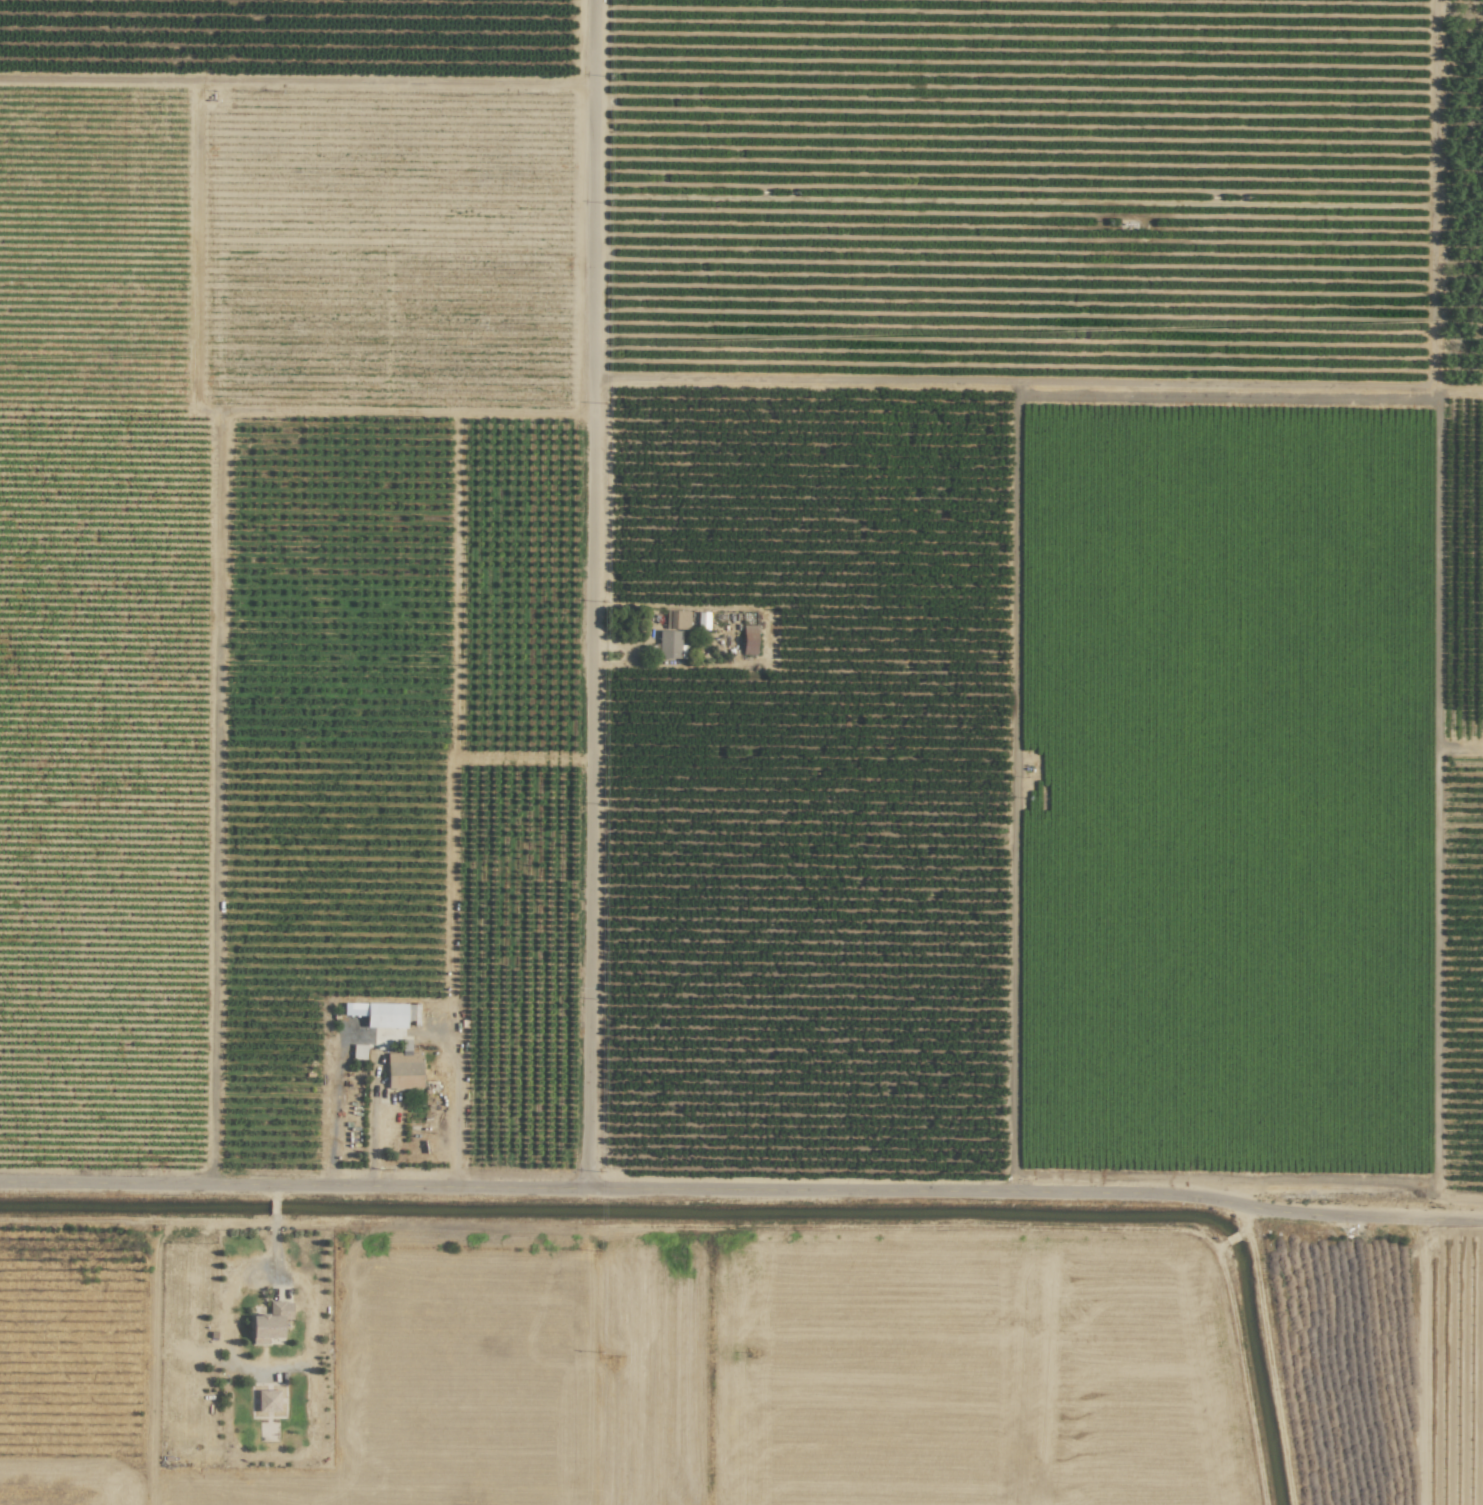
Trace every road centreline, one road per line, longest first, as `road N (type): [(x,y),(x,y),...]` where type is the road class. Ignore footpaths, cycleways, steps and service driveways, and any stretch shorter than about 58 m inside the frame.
road 1 (residential): [(0,1181),(1036,1191),(1482,1221)]
road 2 (residential): [(595,0),(588,1185)]

